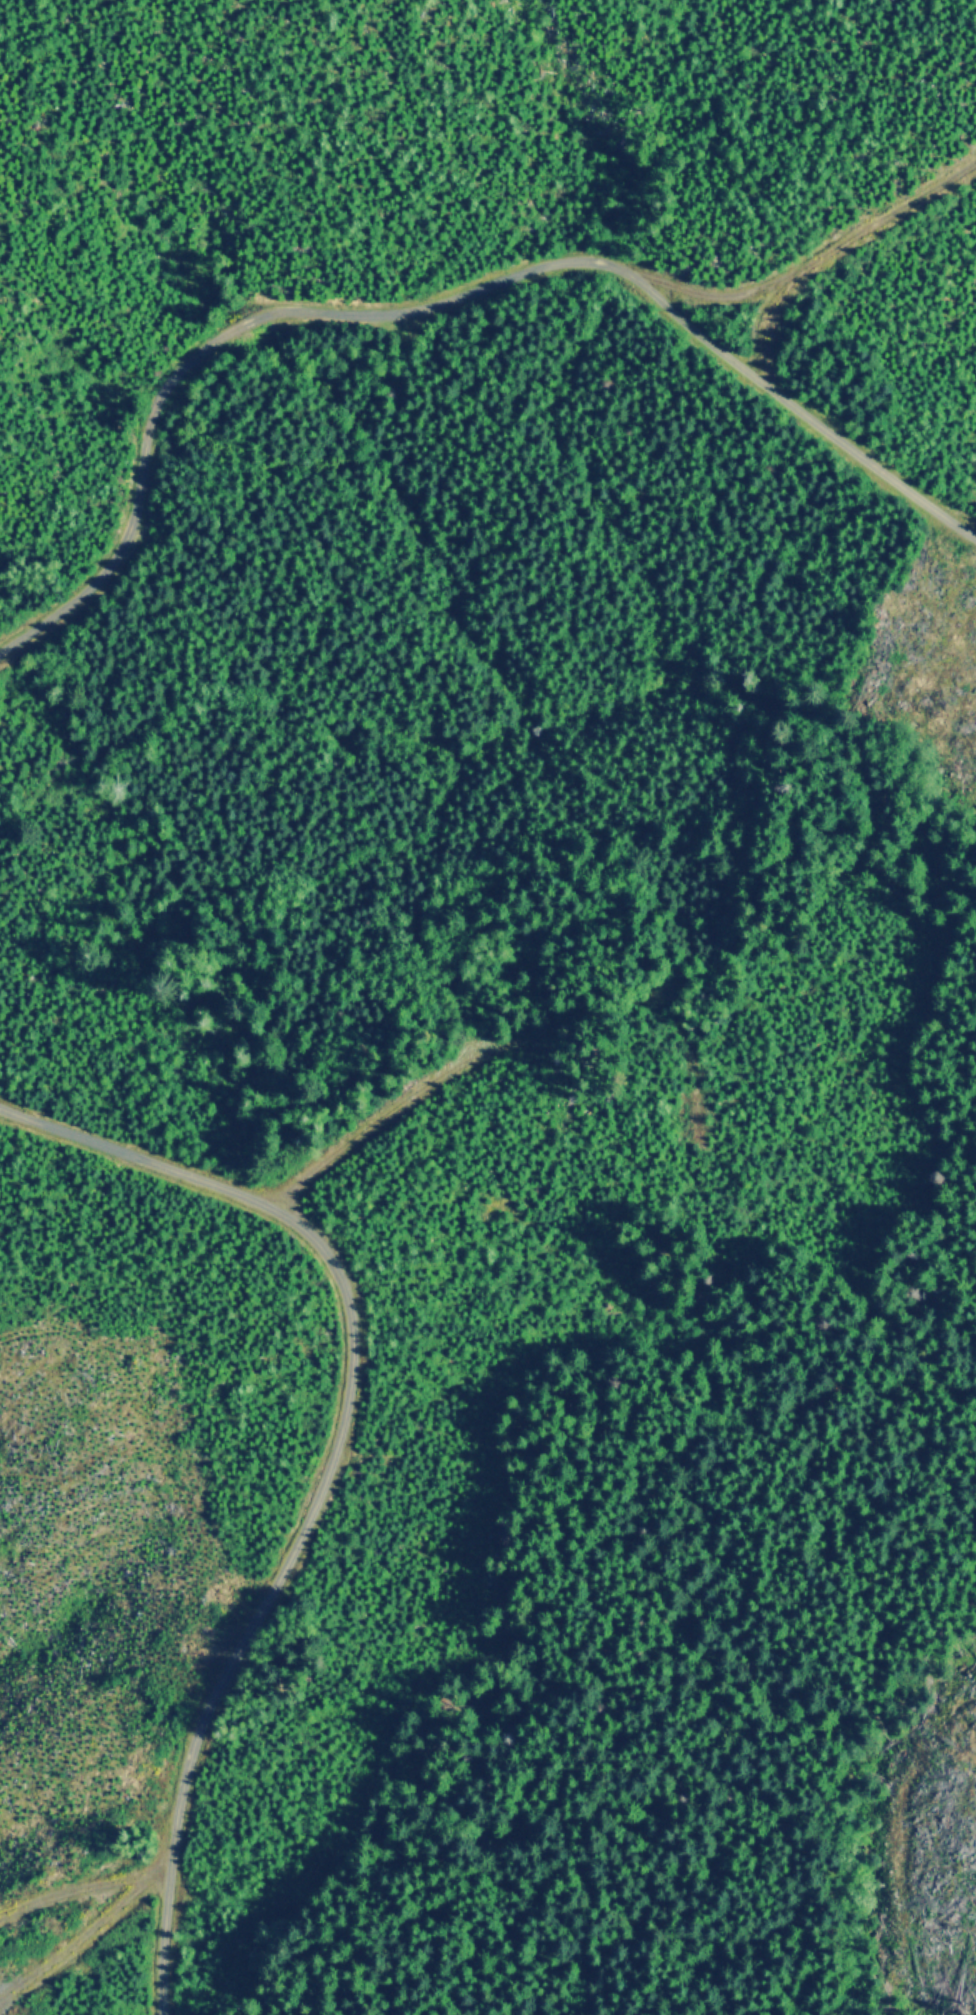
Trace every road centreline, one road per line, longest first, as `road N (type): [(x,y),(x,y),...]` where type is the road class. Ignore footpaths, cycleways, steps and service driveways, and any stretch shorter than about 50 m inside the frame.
road 1 (residential): [(0,652),(103,580),(141,498),(161,402),(212,349),(276,318),(404,316),(573,260),(634,279),(697,338),(975,539)]
road 2 (residential): [(156,2014),(178,1779),(192,1735),(317,1491),(348,1382),(350,1327),(343,1291),(322,1252),(292,1222),(0,1111)]

